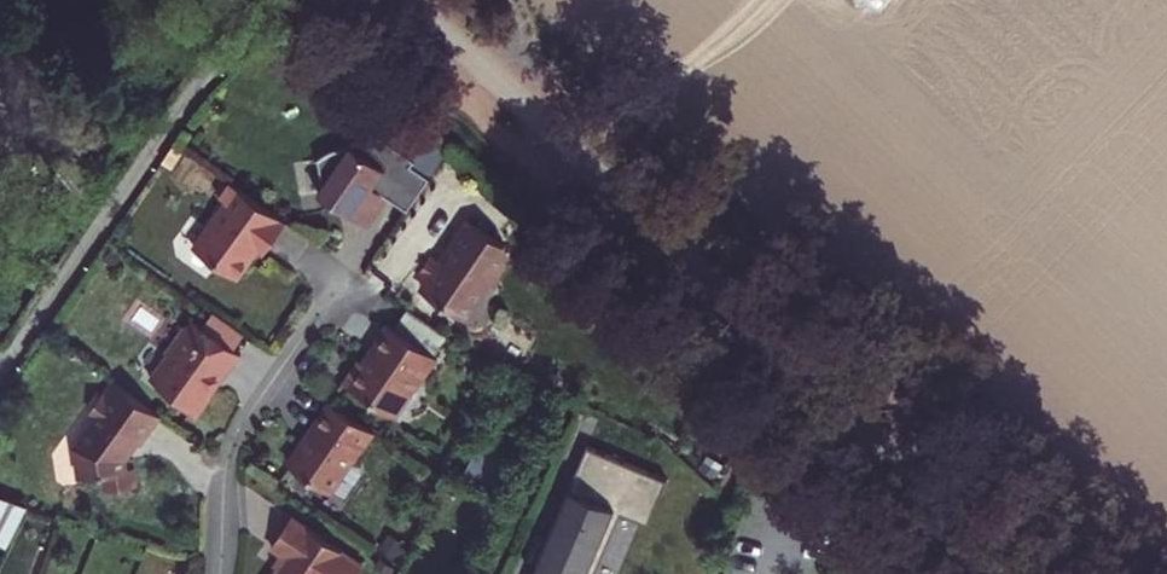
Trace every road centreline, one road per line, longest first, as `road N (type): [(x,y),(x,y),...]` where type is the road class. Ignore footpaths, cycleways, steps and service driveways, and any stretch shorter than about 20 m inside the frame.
road 1 (residential): [(404,0),(1023,573)]
road 2 (unclassified): [(0,369),(174,118),(272,0)]
road 3 (unclassified): [(350,292),(234,464),(229,573)]

